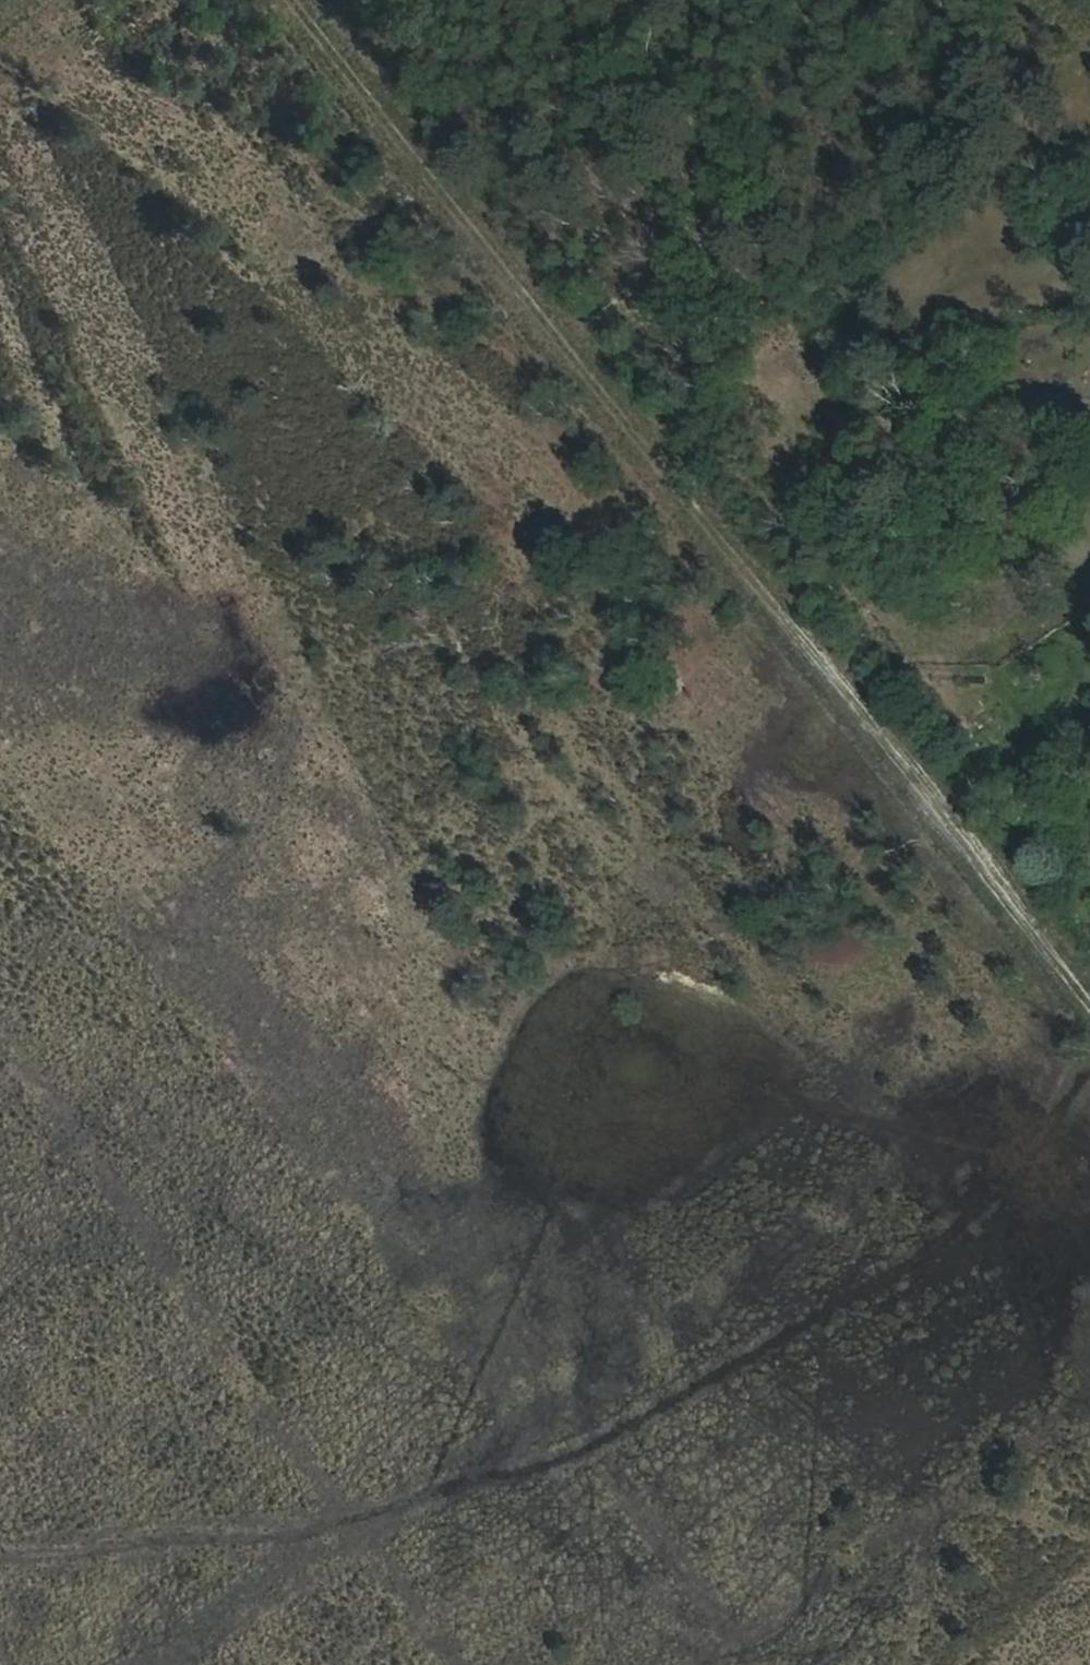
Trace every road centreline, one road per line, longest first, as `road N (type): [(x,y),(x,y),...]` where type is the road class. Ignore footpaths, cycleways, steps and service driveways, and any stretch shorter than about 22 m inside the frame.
road 1 (track): [(1089,1026),(276,0)]

